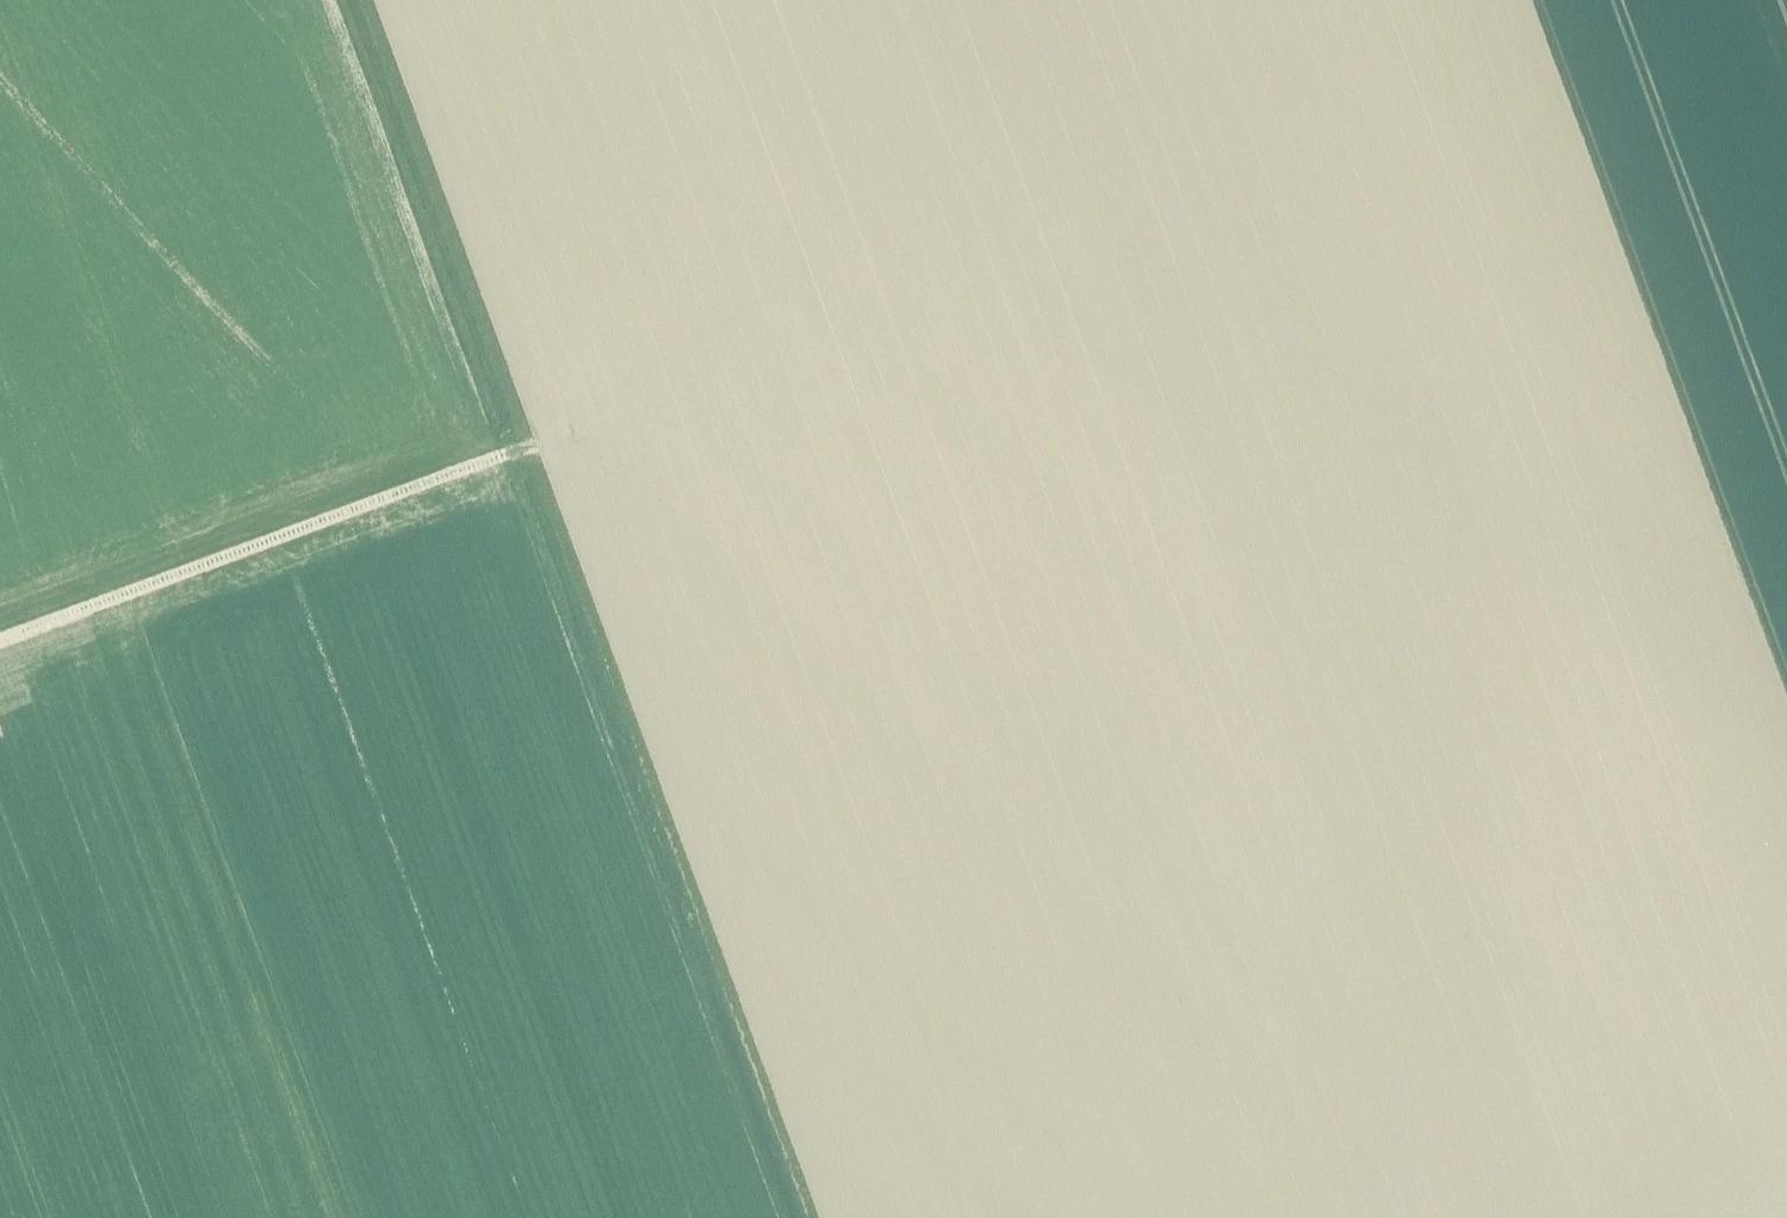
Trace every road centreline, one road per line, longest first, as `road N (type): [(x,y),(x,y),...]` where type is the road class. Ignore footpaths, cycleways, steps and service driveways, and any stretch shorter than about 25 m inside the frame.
road 1 (track): [(526,449),(0,642)]

